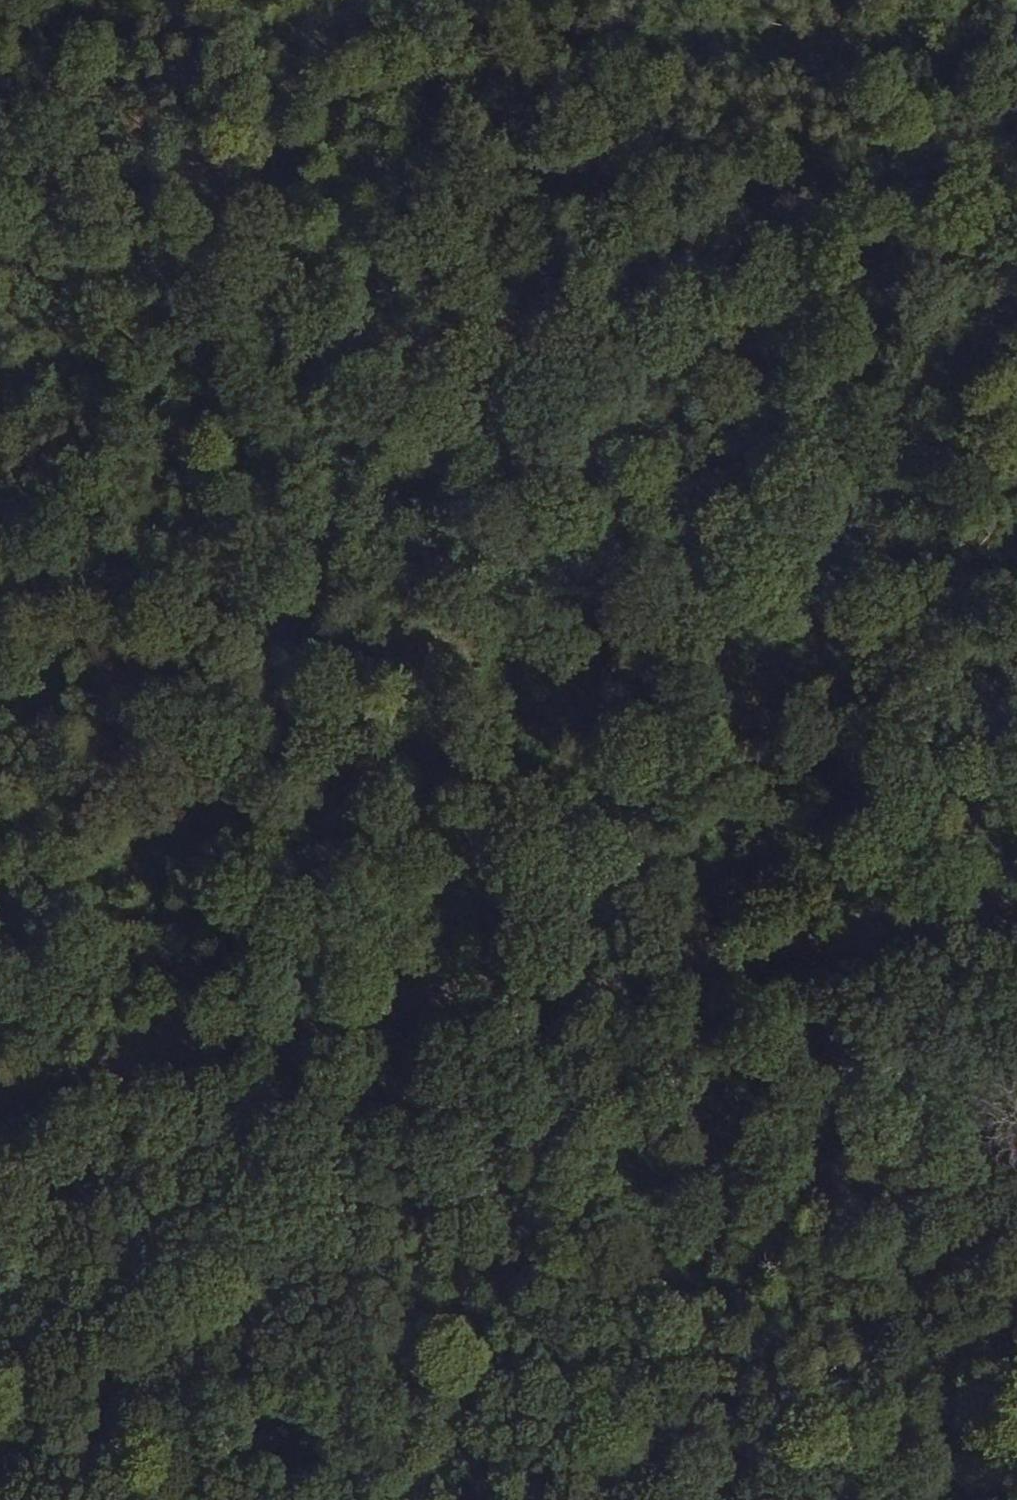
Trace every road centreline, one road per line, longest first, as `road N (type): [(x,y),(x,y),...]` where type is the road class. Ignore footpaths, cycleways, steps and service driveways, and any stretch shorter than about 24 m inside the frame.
road 1 (primary): [(0,1064),(1016,901)]

